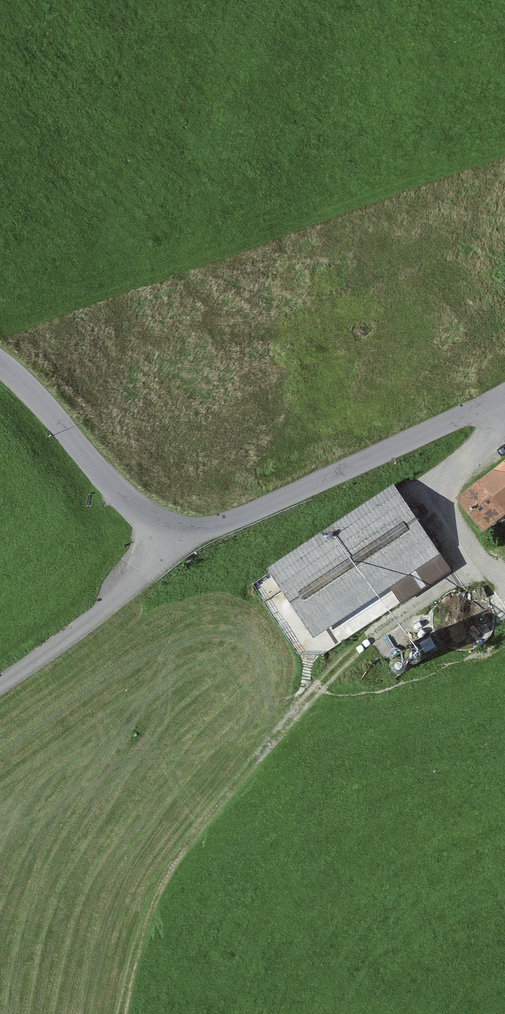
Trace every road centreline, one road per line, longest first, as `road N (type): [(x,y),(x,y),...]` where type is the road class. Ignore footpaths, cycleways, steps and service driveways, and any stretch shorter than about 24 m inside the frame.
road 1 (unclassified): [(504,394),(244,515),(171,532),(113,485),(0,363)]
road 2 (track): [(372,641),(190,840),(150,907),(122,1013)]

